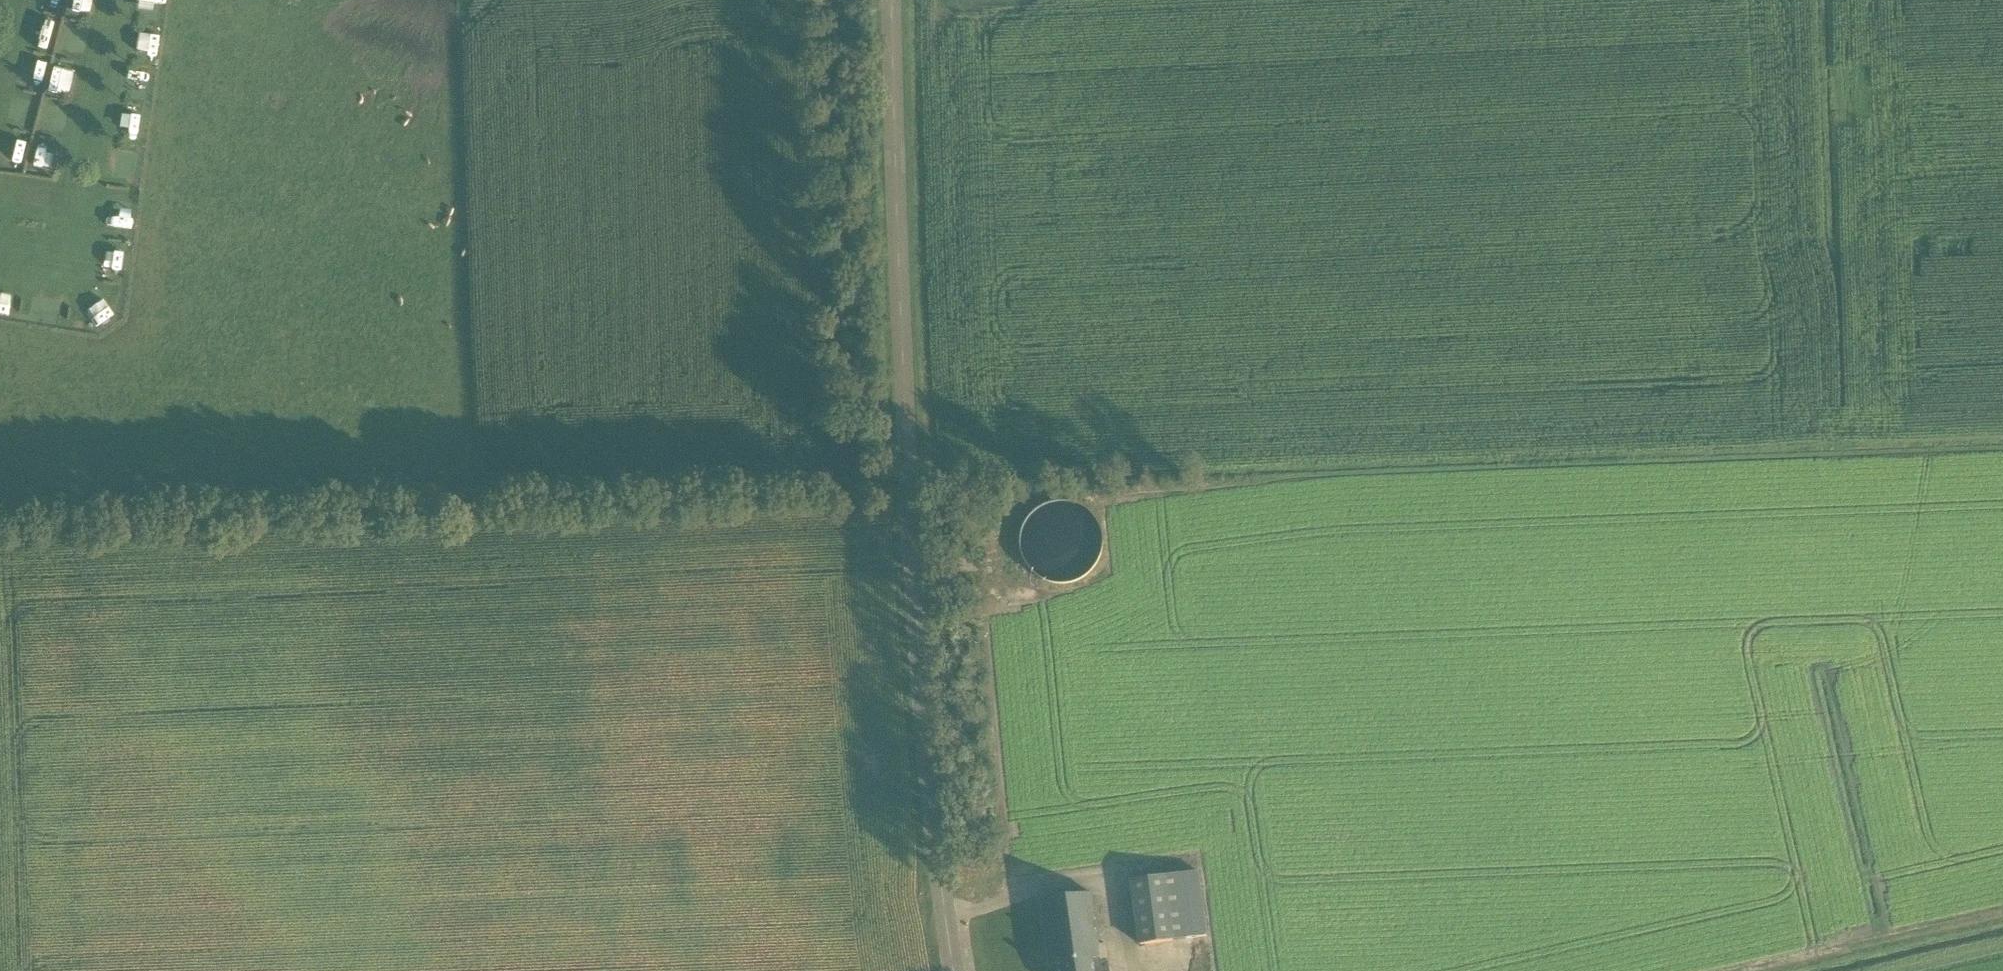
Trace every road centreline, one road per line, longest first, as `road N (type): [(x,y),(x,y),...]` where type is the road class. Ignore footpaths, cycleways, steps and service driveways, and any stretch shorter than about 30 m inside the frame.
road 1 (unclassified): [(957,970),(908,491),(891,0)]

